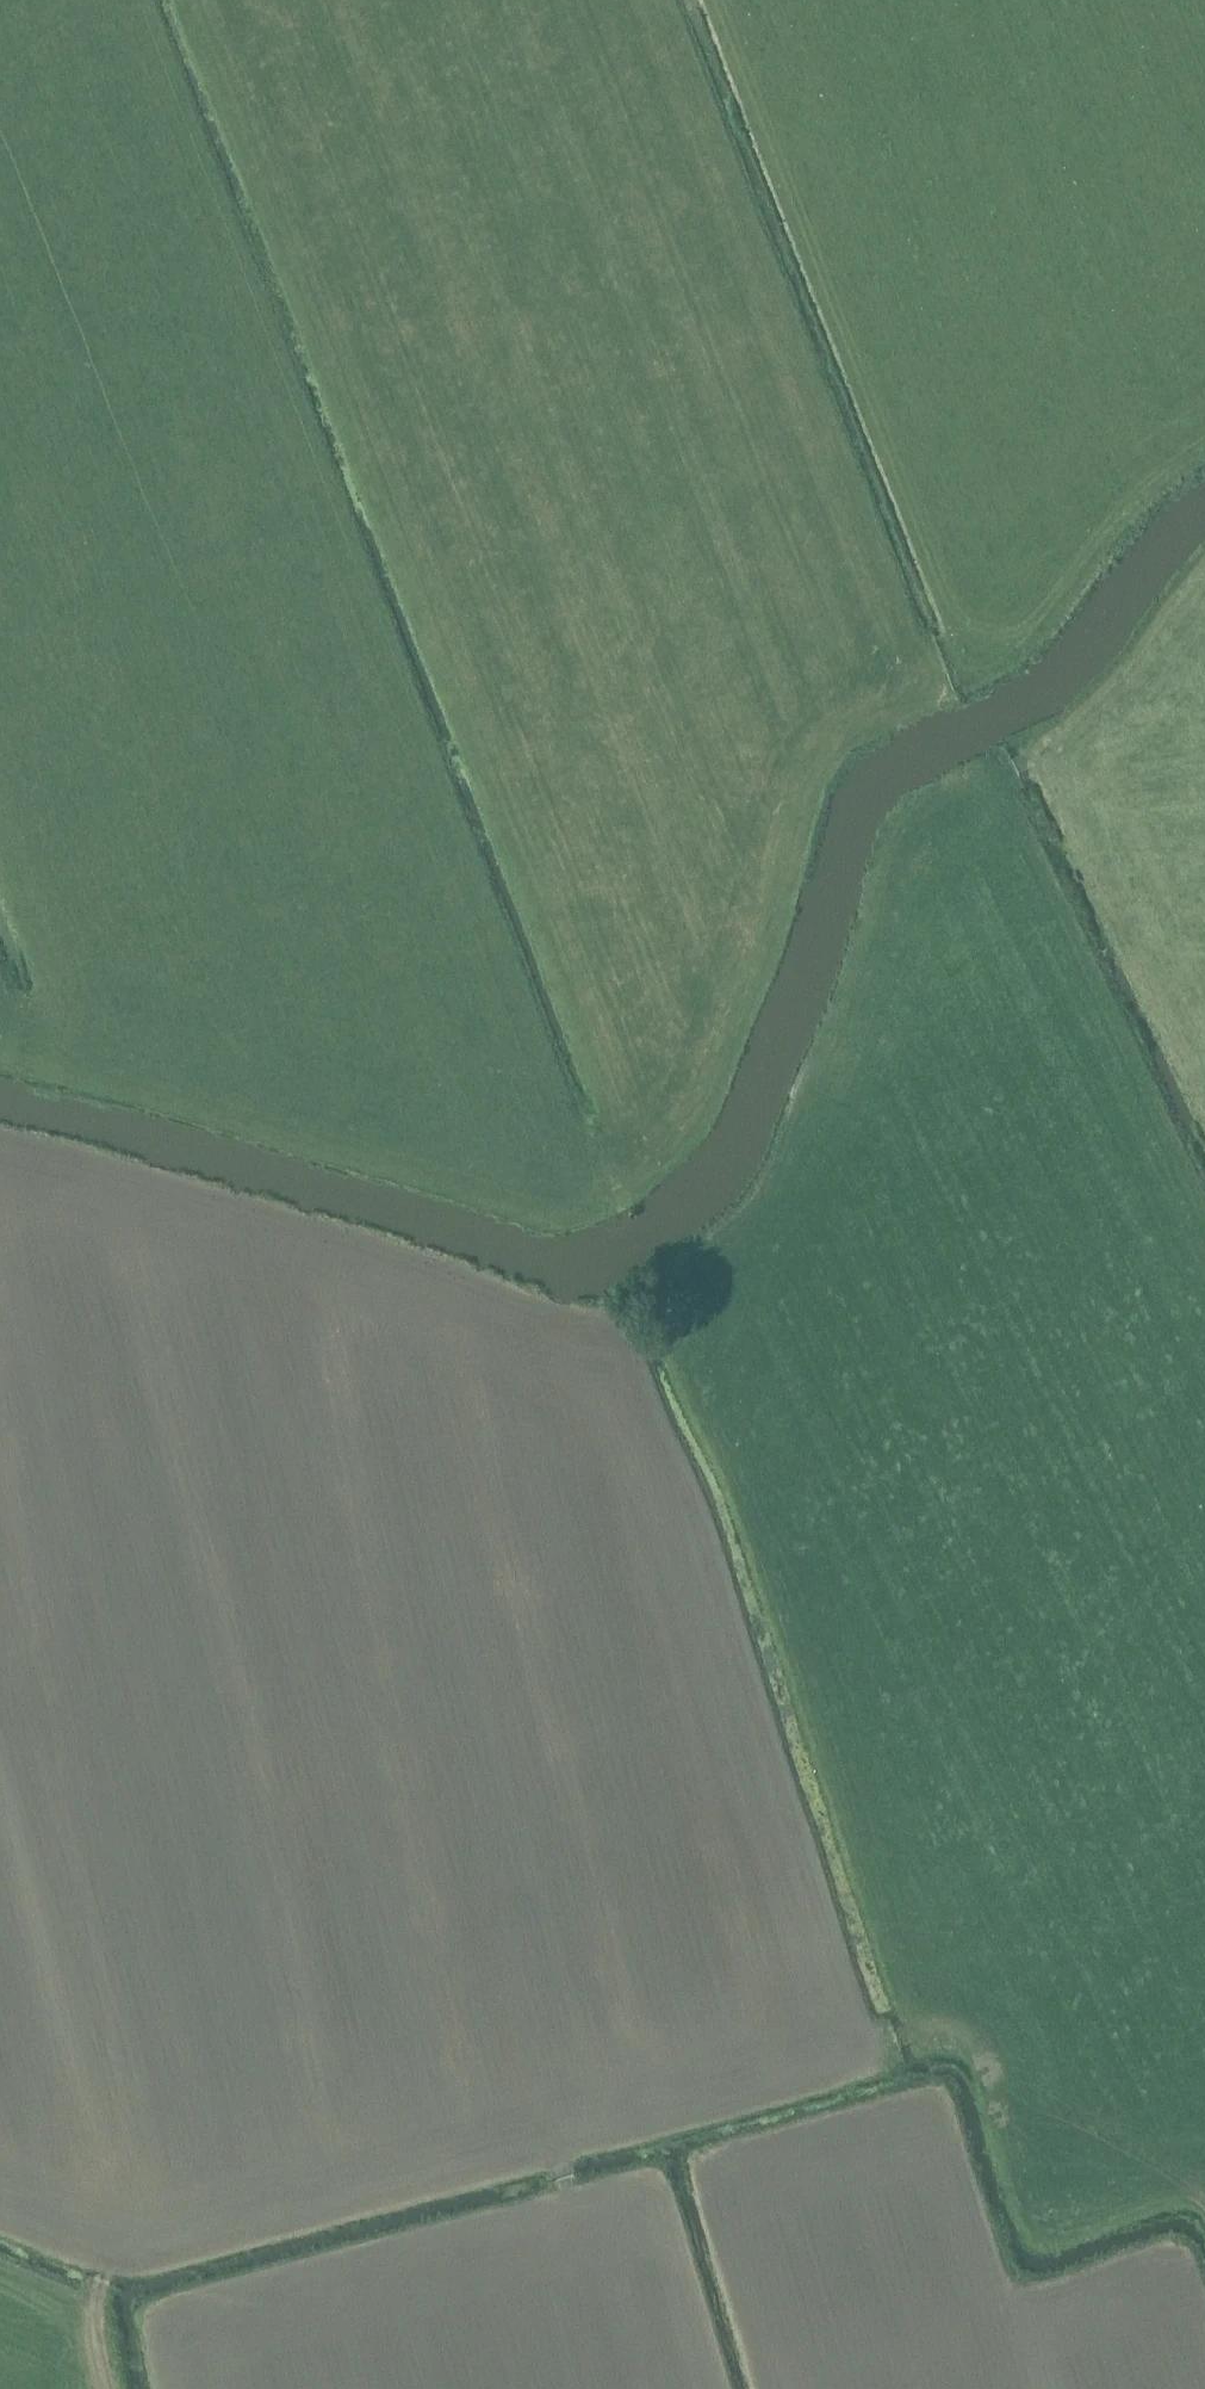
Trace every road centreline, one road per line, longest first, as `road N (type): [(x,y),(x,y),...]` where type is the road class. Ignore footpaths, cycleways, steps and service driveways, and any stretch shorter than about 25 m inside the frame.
road 1 (track): [(971,663),(717,0)]

